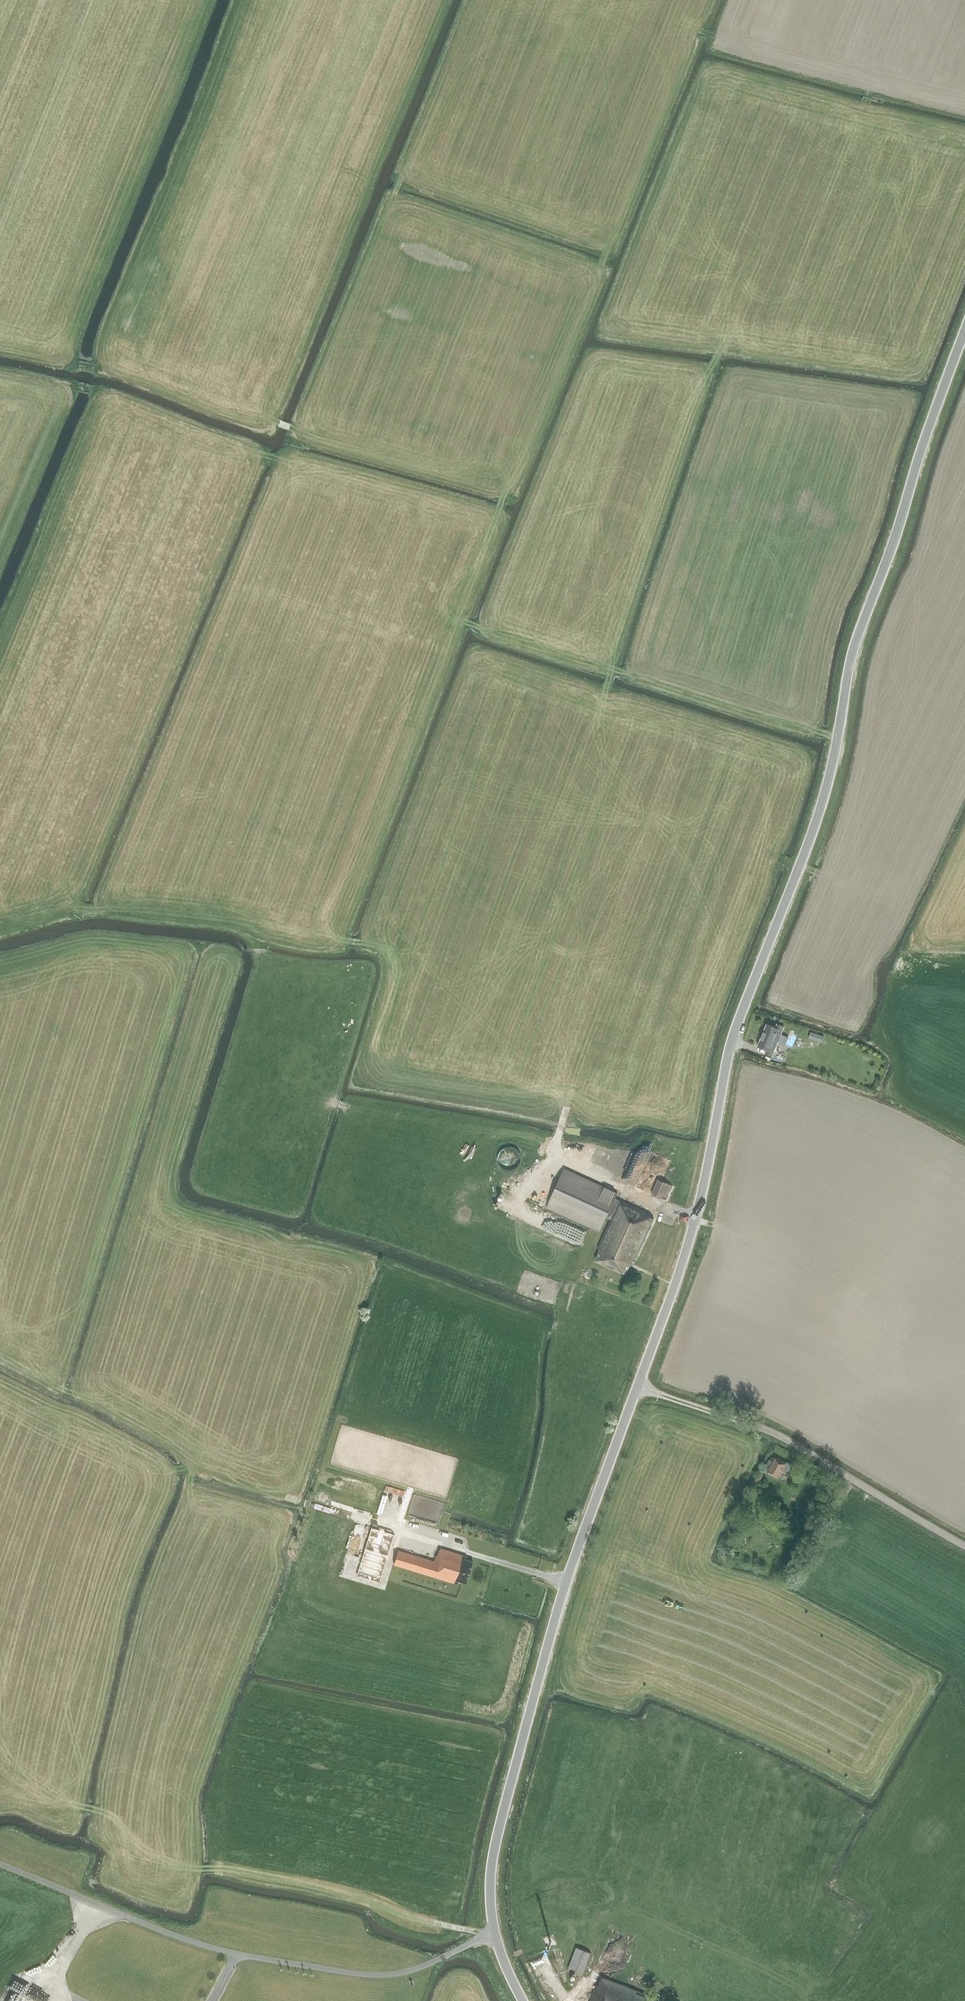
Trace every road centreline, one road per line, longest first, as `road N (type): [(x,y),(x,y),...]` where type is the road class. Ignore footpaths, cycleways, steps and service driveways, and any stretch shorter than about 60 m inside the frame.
road 1 (tertiary): [(637,1387),(695,1220),(733,1036),(817,817),(853,649),(964,329)]
road 2 (tertiary): [(495,1933),(490,1871),(500,1823),(566,1582),(637,1387)]
road 3 (unclassified): [(495,1933),(409,1971),(349,1973),(202,1945),(0,1863)]
road 4 (unclassified): [(637,1387),(789,1440),(964,1544)]

